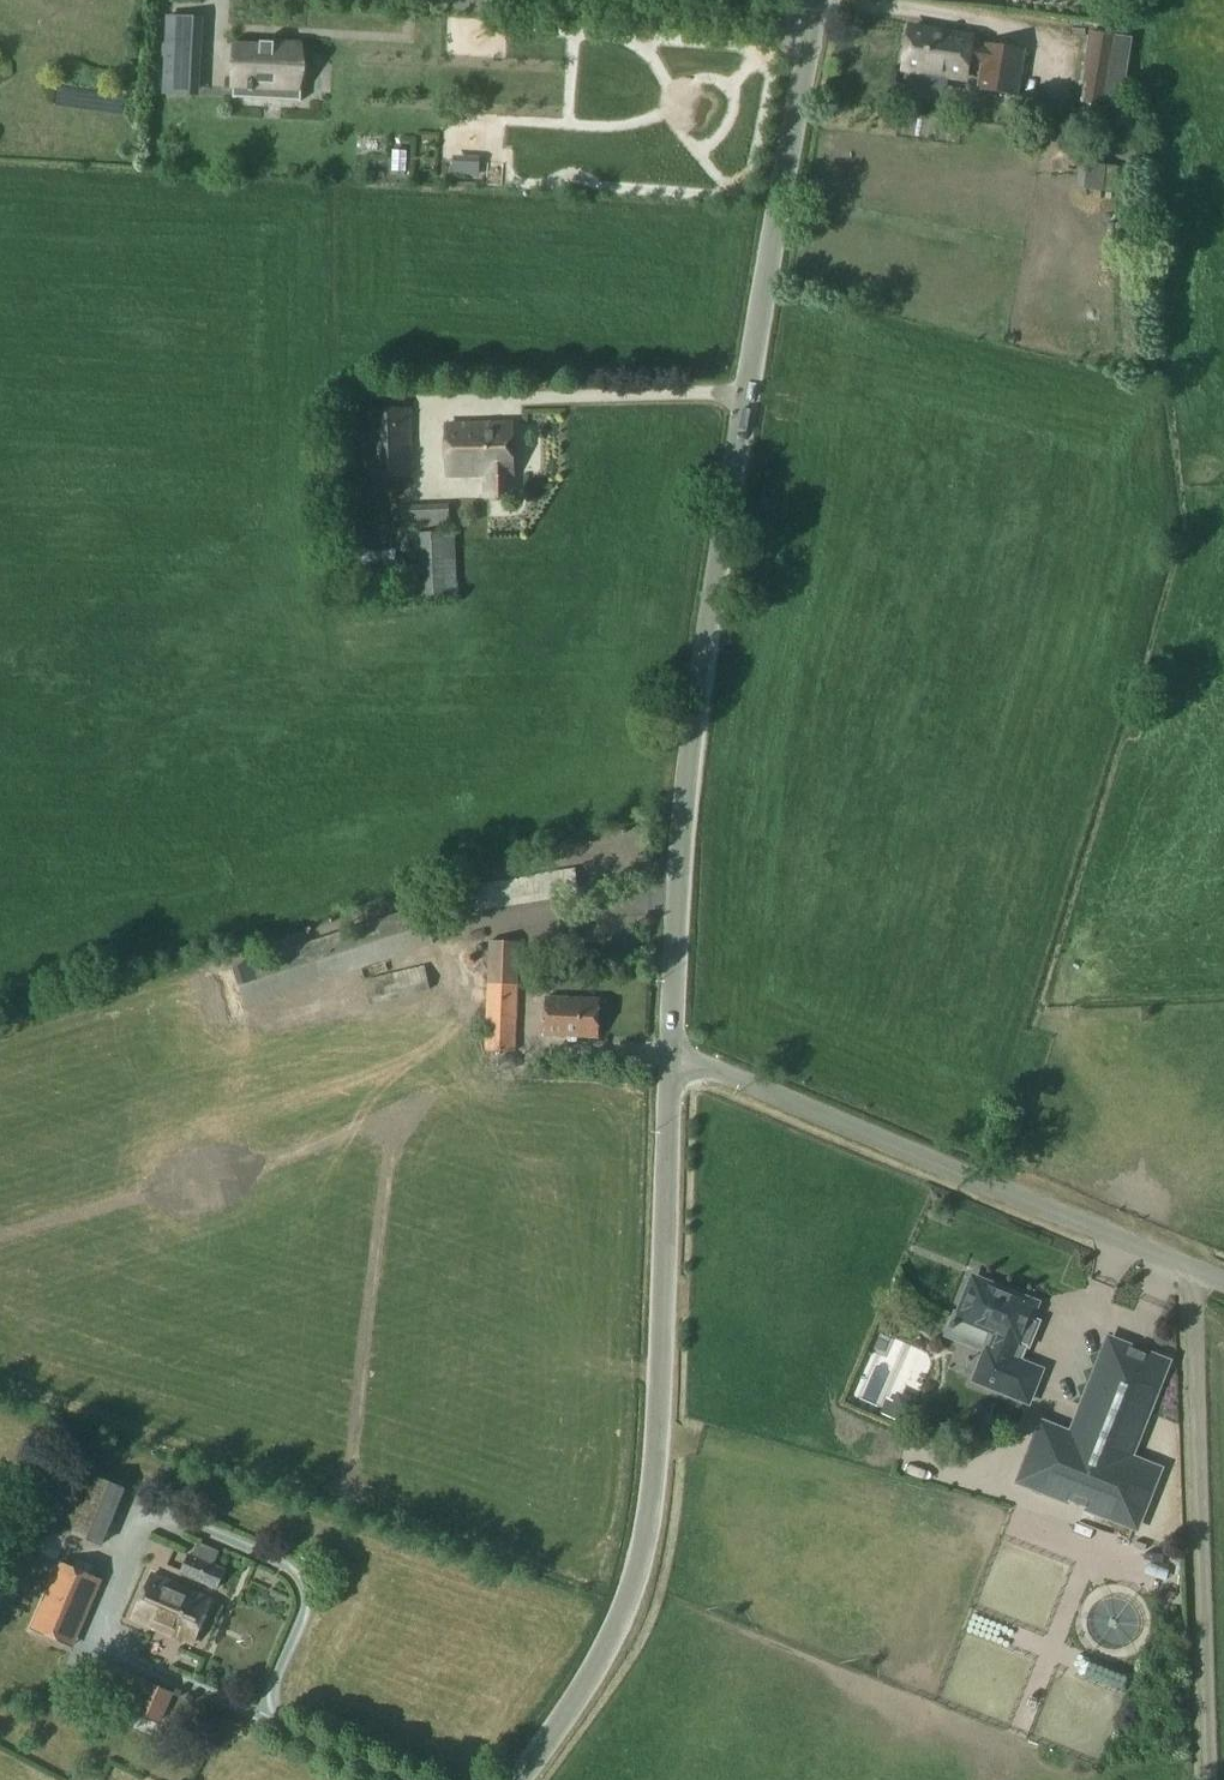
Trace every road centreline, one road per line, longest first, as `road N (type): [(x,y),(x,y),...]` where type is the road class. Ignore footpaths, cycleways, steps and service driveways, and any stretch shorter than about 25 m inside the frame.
road 1 (unclassified): [(670,1058),(679,838),(697,682),(815,0)]
road 2 (unclassified): [(516,1779),(598,1664),(629,1595),(650,1515),(670,1058)]
road 3 (unclassified): [(1223,1283),(670,1058)]

